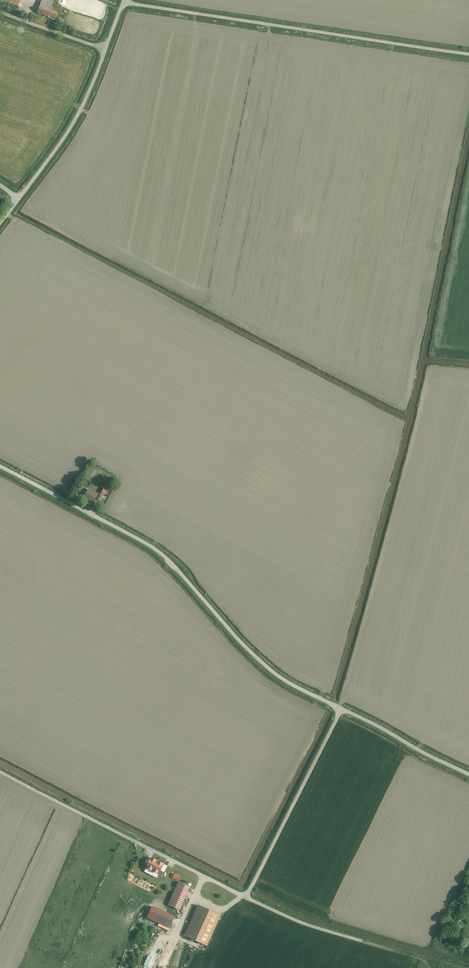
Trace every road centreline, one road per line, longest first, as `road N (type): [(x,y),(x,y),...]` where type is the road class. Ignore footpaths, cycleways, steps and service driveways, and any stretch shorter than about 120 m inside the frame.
road 1 (unclassified): [(341,710),(270,671),(154,546),(0,466)]
road 2 (track): [(124,1),(468,53)]
road 3 (unclassified): [(246,898),(0,772)]
road 4 (unclassified): [(341,710),(246,898)]
road 5 (unclassified): [(246,898),(435,967)]
road 6 (unclassified): [(20,198),(76,119),(105,49)]
road 7 (unclassified): [(468,775),(341,710)]

